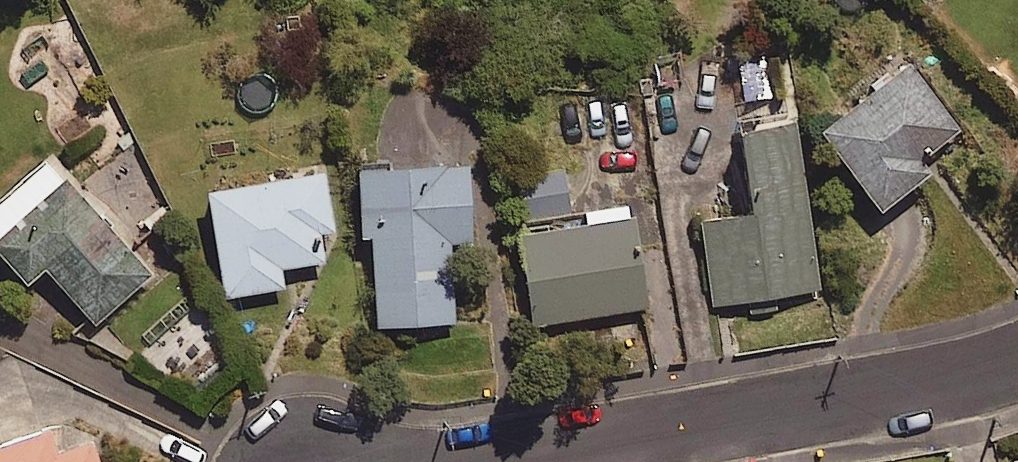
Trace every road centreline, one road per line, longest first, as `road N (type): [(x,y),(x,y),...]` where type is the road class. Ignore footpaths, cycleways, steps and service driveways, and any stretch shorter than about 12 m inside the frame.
road 1 (residential): [(448,461),(866,393),(1017,346)]

